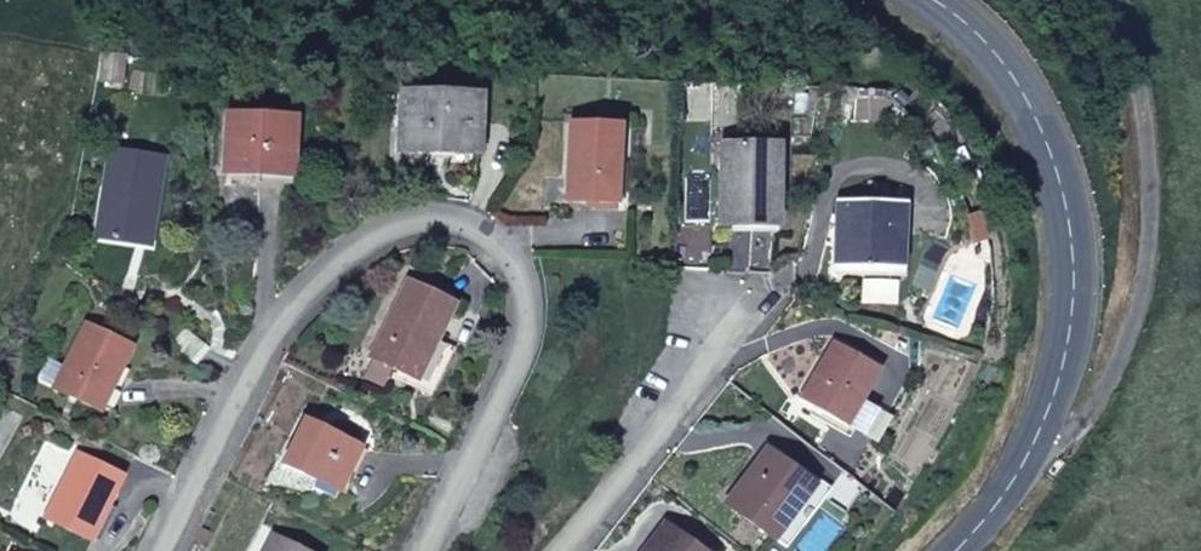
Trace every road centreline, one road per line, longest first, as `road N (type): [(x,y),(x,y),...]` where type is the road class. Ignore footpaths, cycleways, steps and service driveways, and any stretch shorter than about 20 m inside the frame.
road 1 (residential): [(155,550),(256,344),(365,232),(459,215),(513,261),(531,346),(431,550)]
road 2 (secondary): [(956,550),(1028,460),(1069,353),(1080,237),(1061,160),(1034,100),(963,10),(942,0)]
road 3 (residential): [(569,550),(731,312)]

